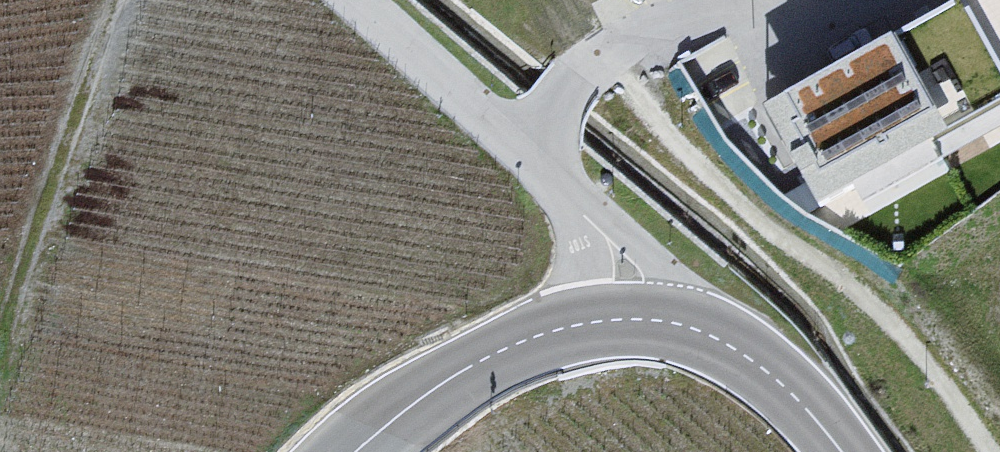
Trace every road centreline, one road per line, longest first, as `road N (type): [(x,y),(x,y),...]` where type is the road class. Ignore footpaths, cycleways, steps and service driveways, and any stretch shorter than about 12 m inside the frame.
road 1 (residential): [(642,317),(615,249),(580,207),(359,0)]
road 2 (track): [(118,0),(0,353)]
road 3 (secondary): [(642,317),(569,326),(498,352),(353,451)]
road 4 (secondary): [(839,451),(792,394),(724,343),(642,317)]

